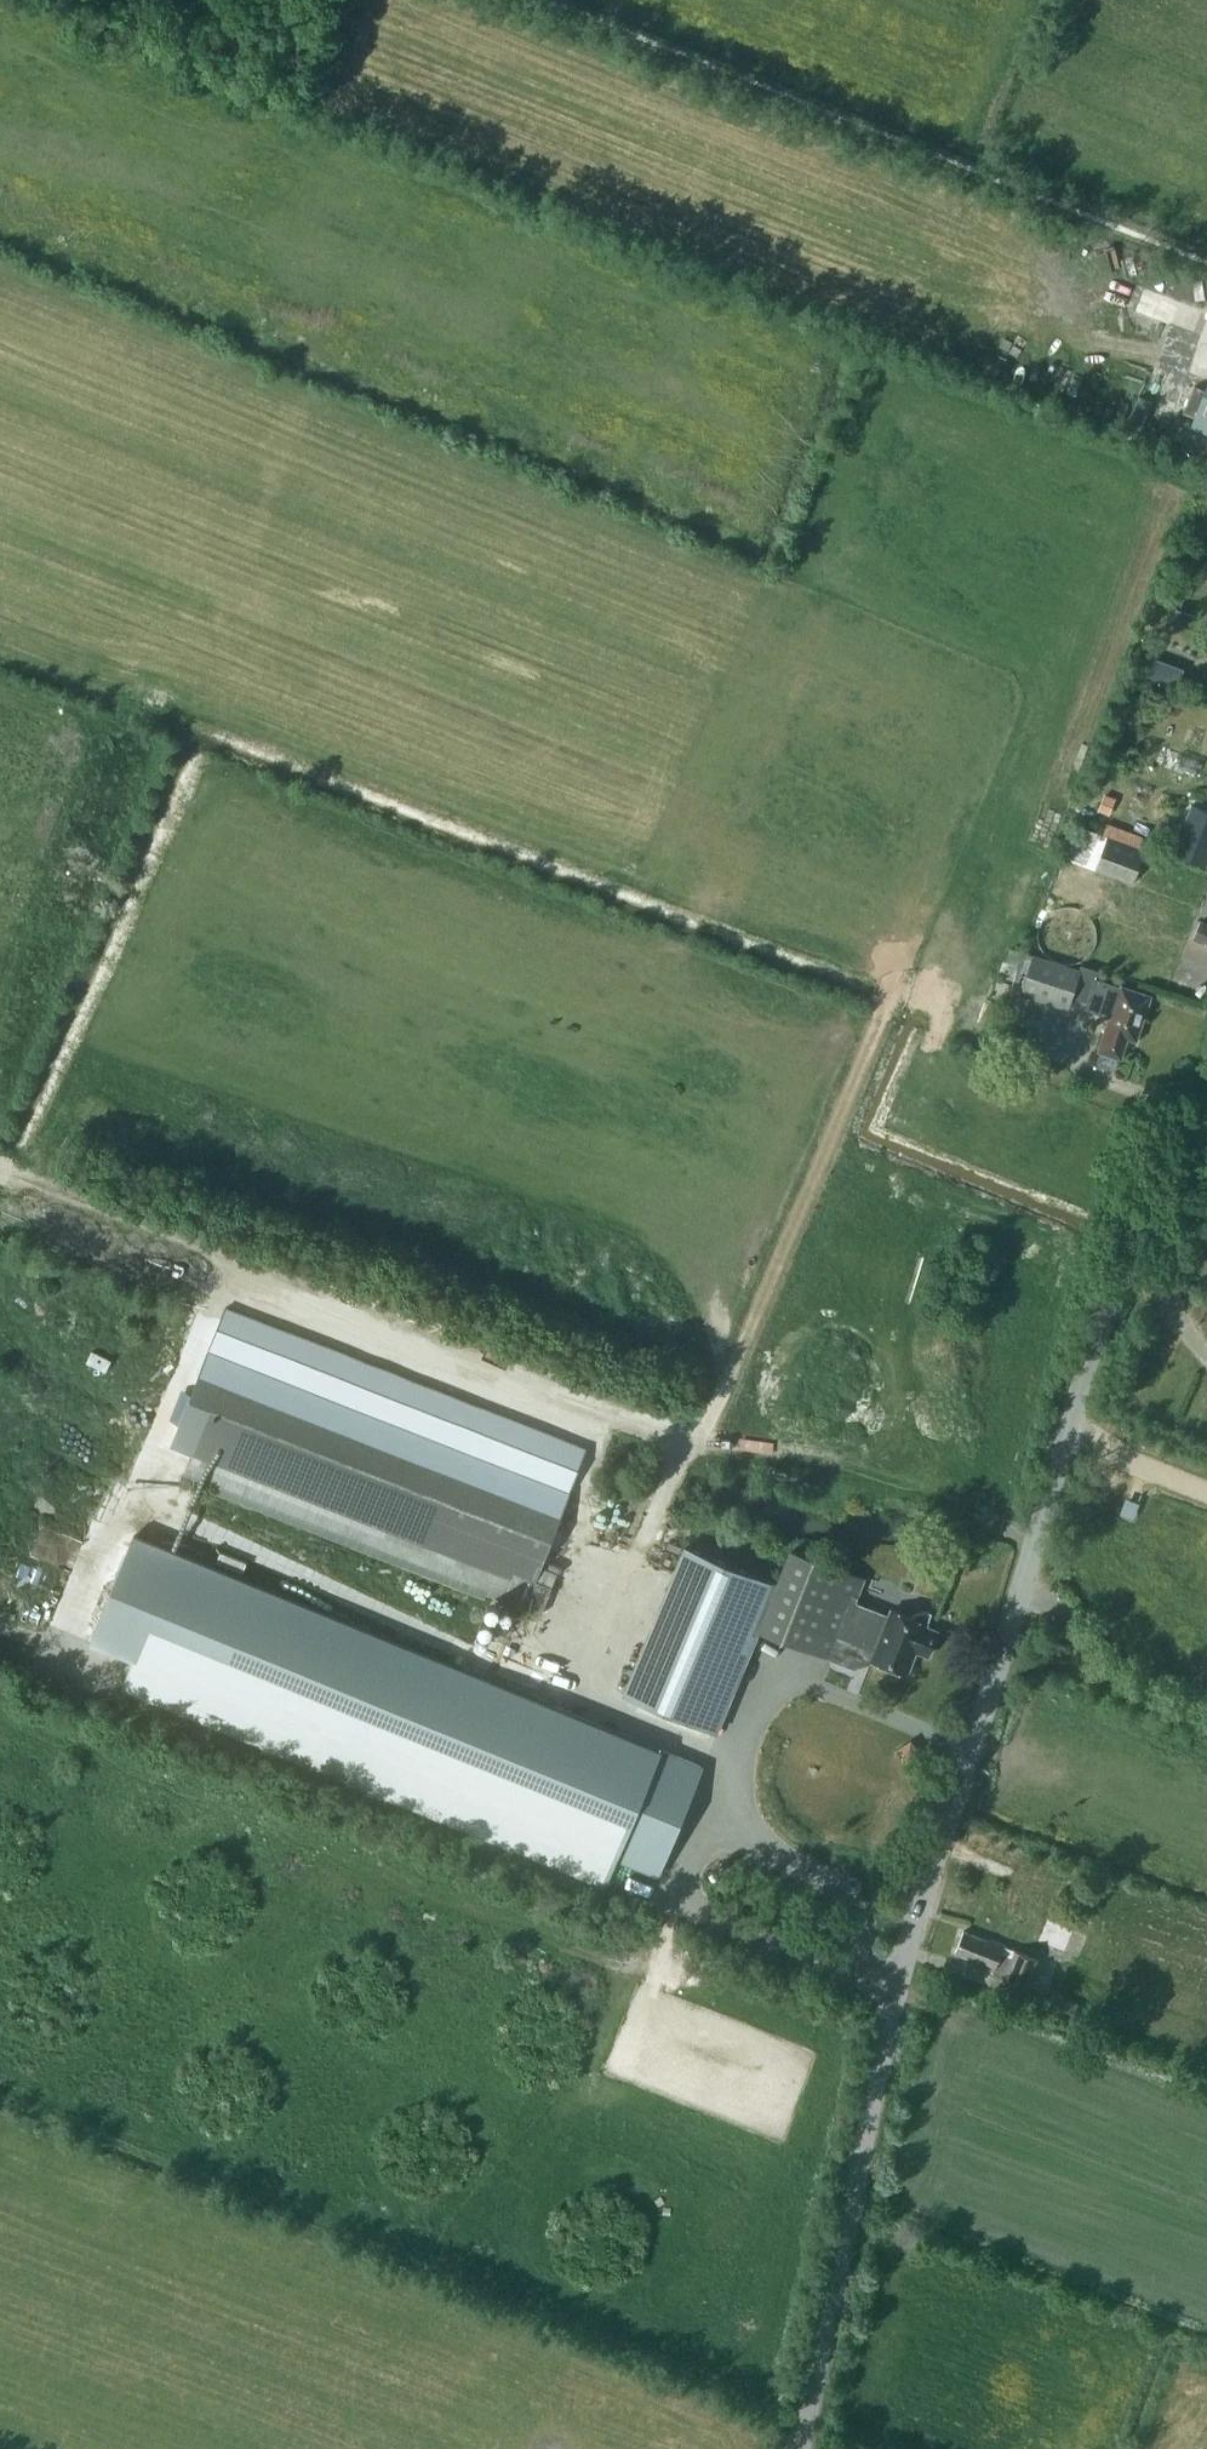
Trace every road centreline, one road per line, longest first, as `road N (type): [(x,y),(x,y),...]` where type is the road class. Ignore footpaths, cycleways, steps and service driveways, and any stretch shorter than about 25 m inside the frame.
road 1 (unclassified): [(802,2448),(911,1923),(967,1742),(1121,1269),(1206,1140)]

